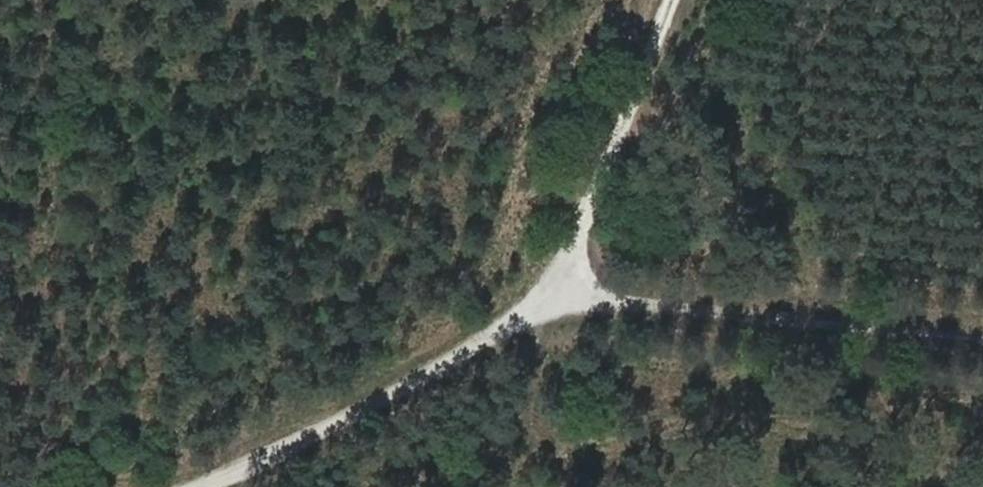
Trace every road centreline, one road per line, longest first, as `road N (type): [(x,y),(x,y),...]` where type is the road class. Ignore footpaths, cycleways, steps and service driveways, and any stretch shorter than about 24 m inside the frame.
road 1 (track): [(200,486),(394,402),(555,286),(670,0)]
road 2 (track): [(982,338),(611,303),(555,286),(555,333),(522,486)]

